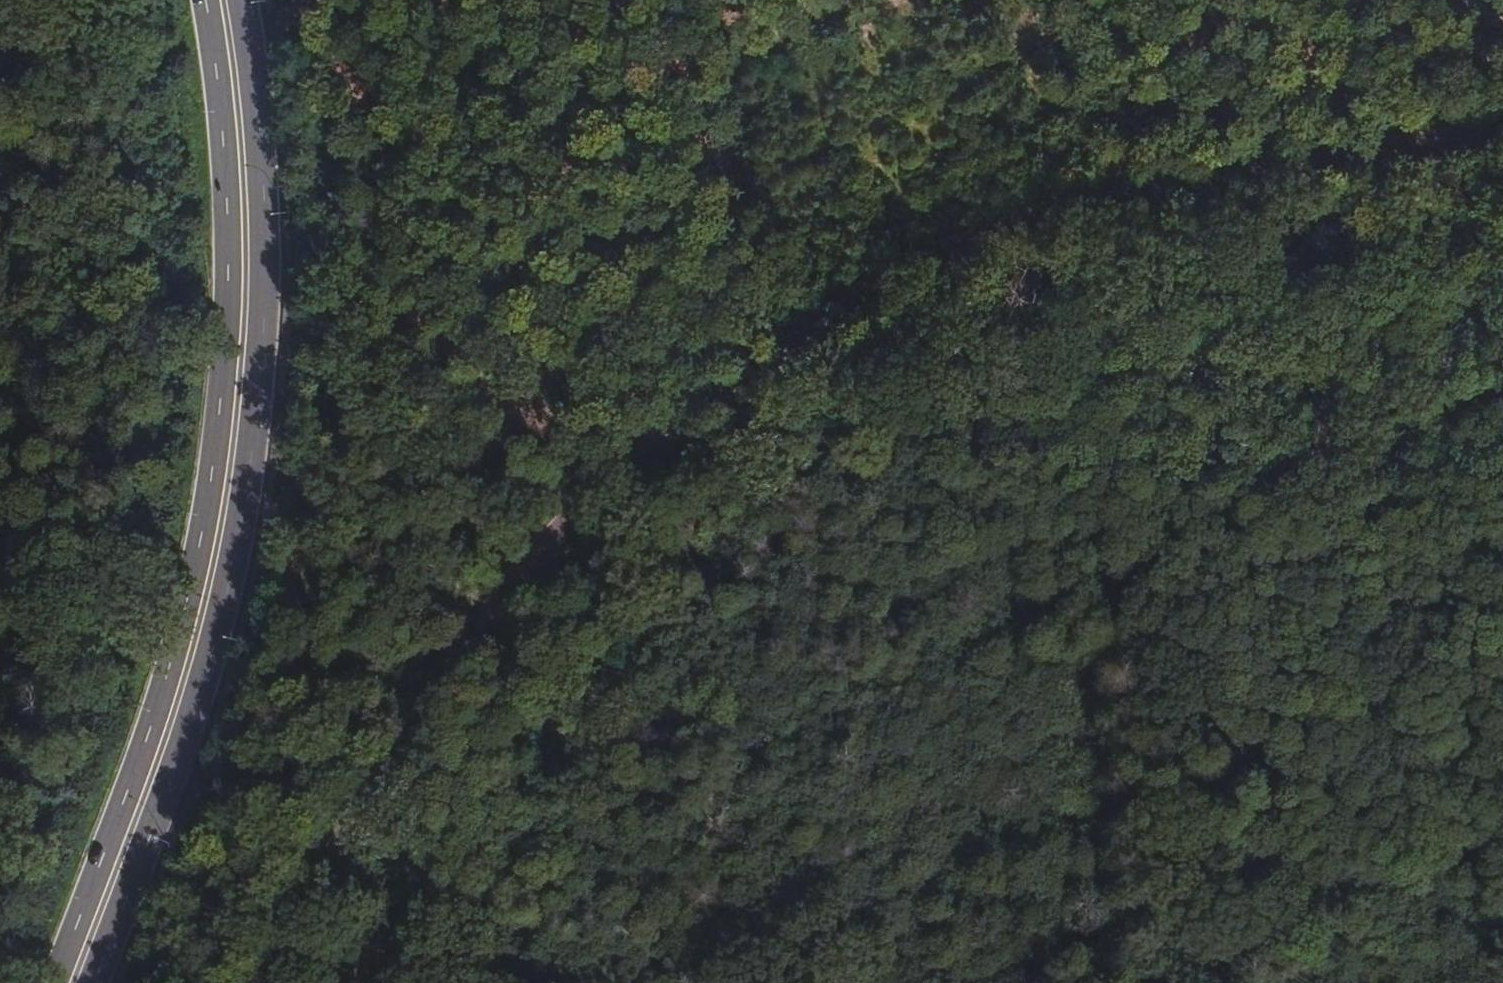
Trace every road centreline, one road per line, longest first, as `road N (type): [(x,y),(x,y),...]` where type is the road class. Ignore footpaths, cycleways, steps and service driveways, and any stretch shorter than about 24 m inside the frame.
road 1 (unclassified): [(1502,138),(1115,194),(1001,223),(838,304),(727,380),(584,500),(471,629),(285,982)]
road 2 (track): [(1502,392),(1434,402),(1188,365),(1030,367),(838,438),(724,541),(595,703),(442,982)]
road 3 (motorway): [(1279,982),(727,0)]
road 4 (motorway): [(663,0),(867,347),(1208,982)]
road 5 (primary): [(199,0),(222,176),(224,298),(210,403),(161,644),(118,782),(40,982)]
road 6 (primary): [(90,982),(199,652),(228,540),(249,408),(259,299),(257,173),(235,0)]
road 7 (track): [(123,0),(151,261),(129,465),(50,755)]
road 8 (track): [(0,172),(21,447),(0,705)]

